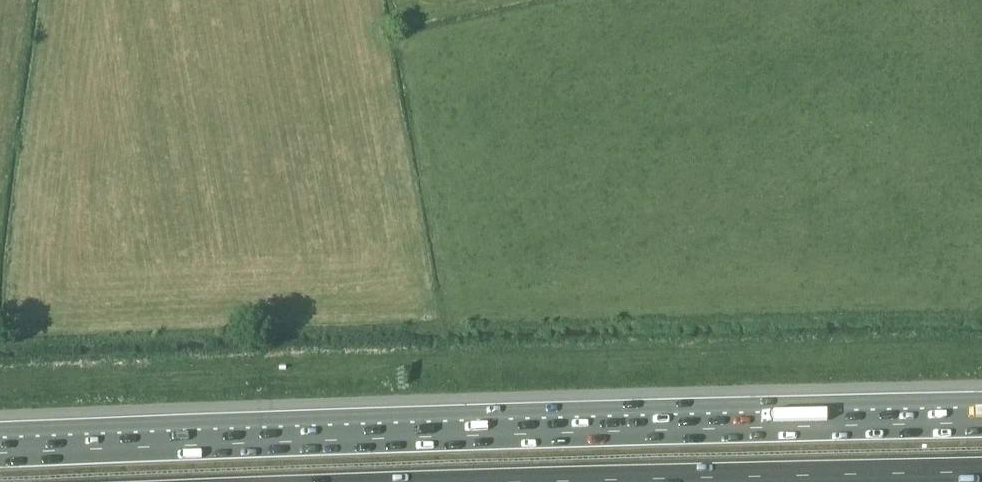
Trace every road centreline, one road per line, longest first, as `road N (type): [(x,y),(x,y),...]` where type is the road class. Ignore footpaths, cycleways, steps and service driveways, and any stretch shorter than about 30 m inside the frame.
road 1 (motorway): [(981,422),(0,453)]
road 2 (motorway): [(733,481),(981,474)]

